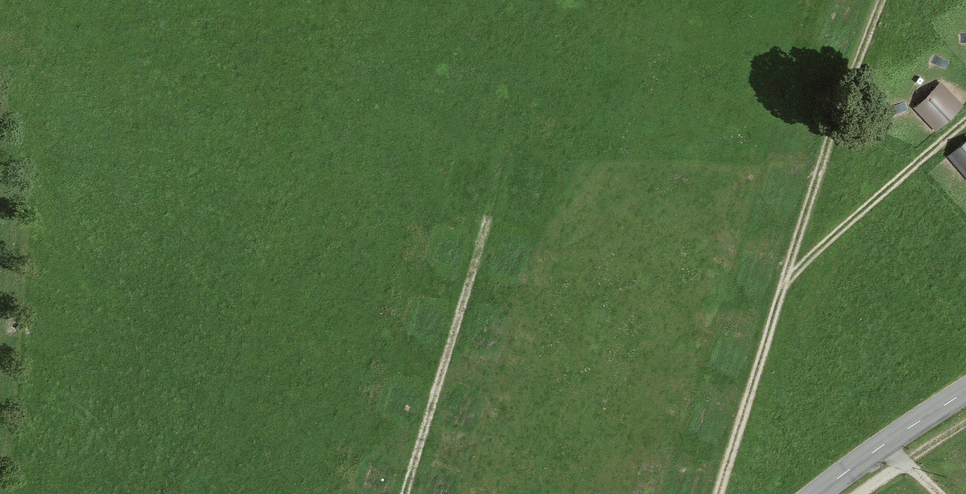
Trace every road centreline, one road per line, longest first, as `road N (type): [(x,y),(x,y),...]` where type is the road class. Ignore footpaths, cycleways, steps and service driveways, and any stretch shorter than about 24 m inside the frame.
road 1 (track): [(719,493),(880,0)]
road 2 (unclassified): [(965,393),(821,493)]

